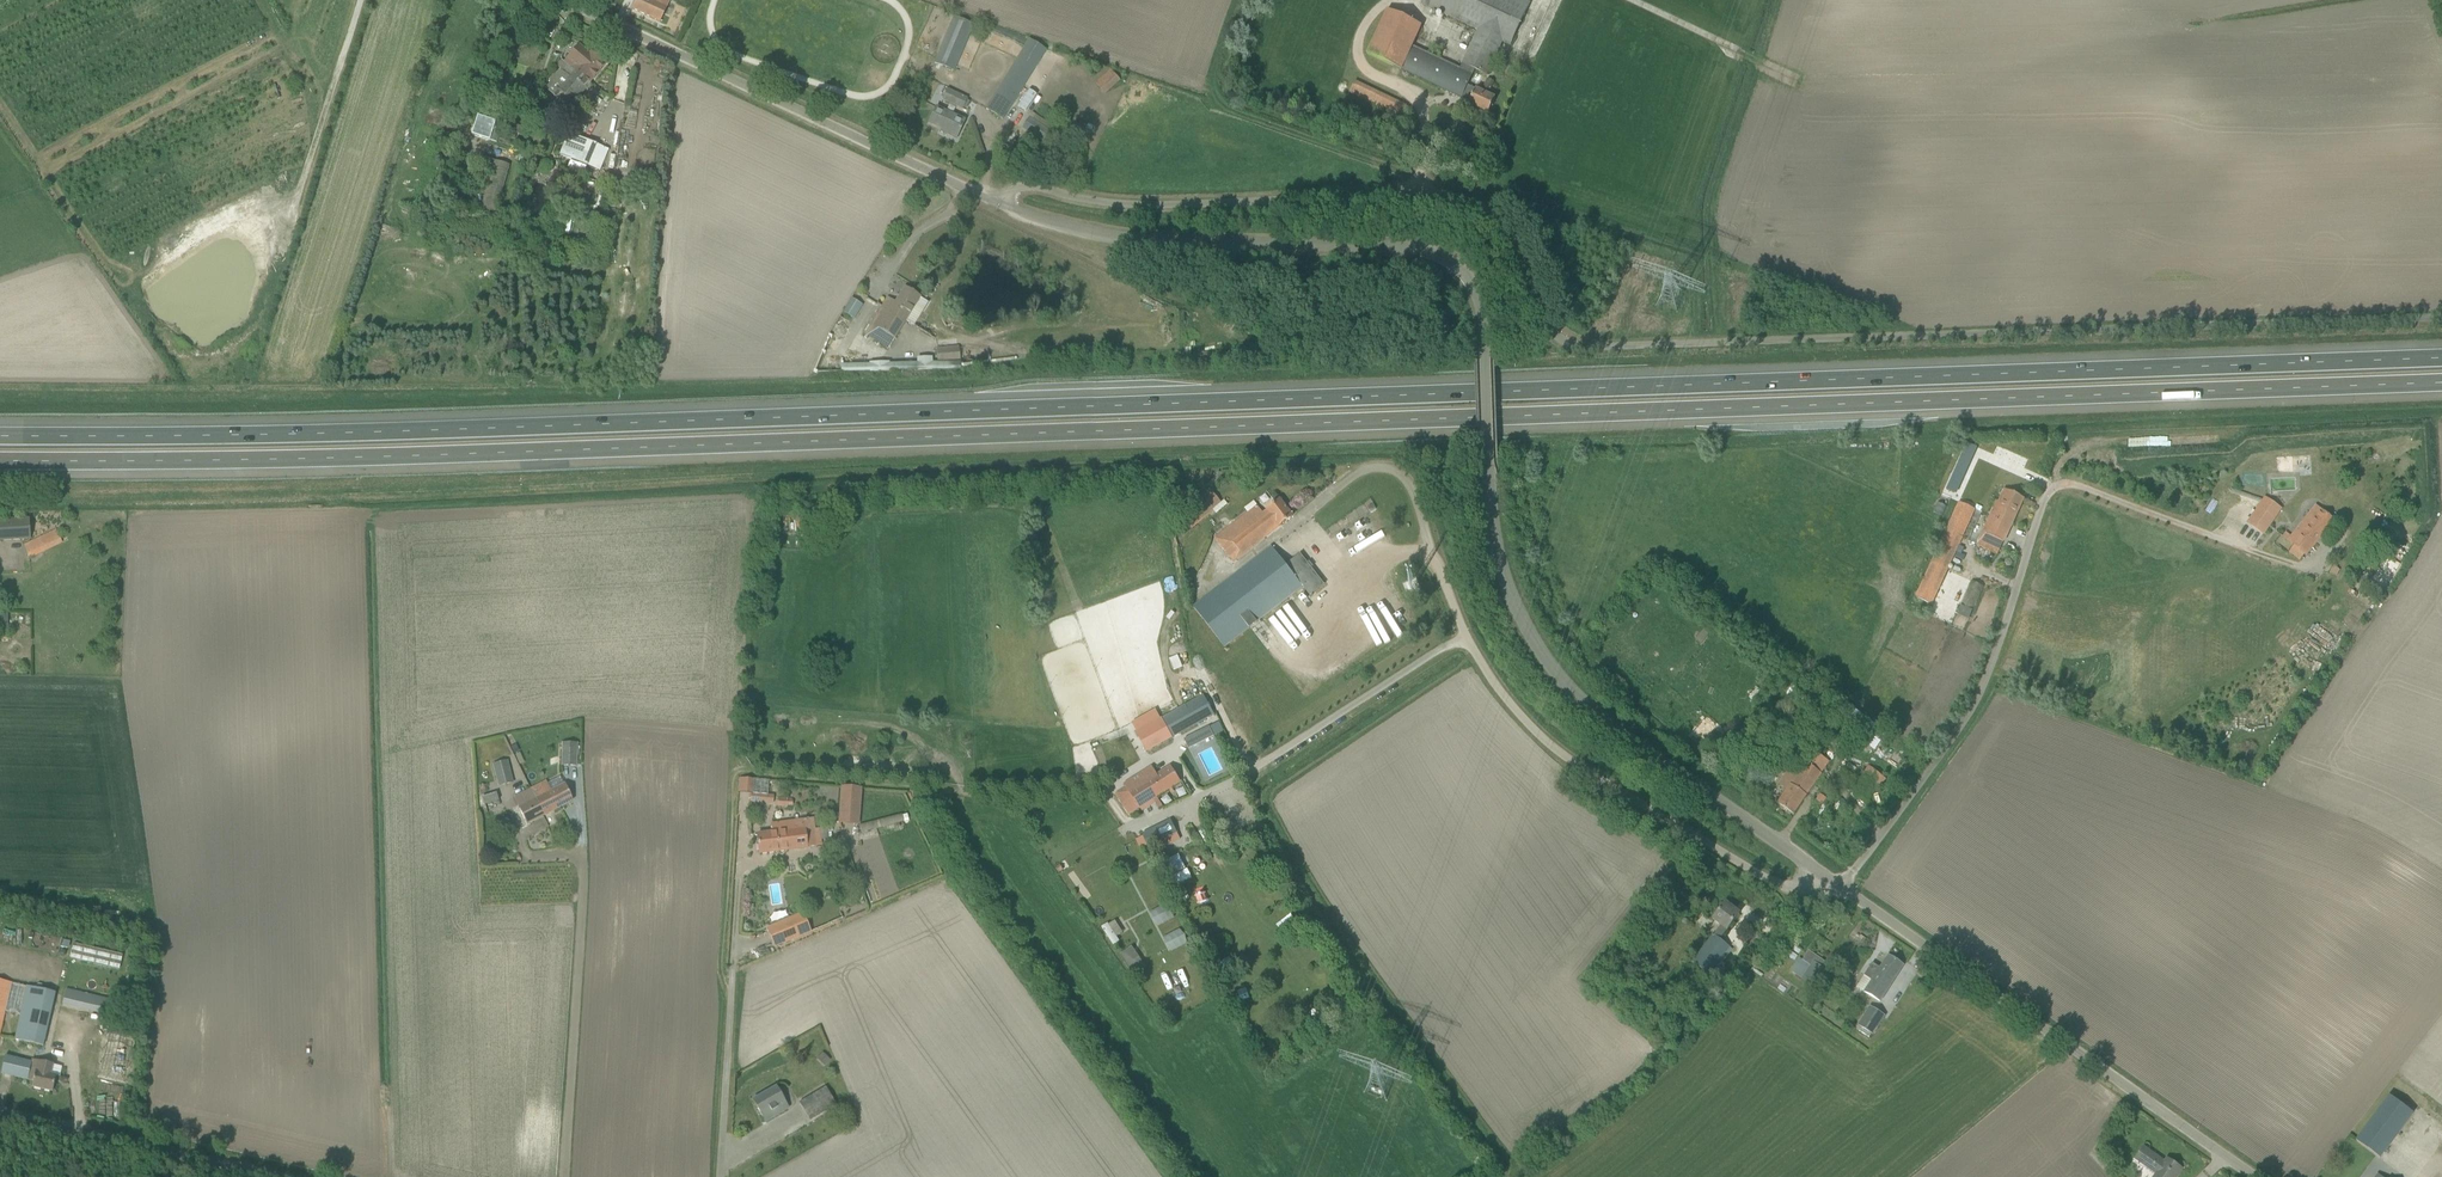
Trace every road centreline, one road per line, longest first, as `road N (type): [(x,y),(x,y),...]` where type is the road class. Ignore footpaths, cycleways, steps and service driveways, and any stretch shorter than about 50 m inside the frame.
road 1 (motorway): [(2441,355),(266,436),(0,436)]
road 2 (motorway): [(0,460),(266,461),(2441,381)]
road 3 (unclassified): [(999,204),(1011,193),(1092,205),(1452,200),(1489,221),(1510,247),(1547,329),(1570,348),(2441,317)]
road 4 (unclassified): [(1811,870),(1587,707),(1545,659),(1513,596),(1492,519),(1484,334),(1479,309),(1451,261),(1437,253),(1123,242),(1057,230),(999,204)]
road 5 (unclassified): [(1840,888),(1980,693),(2050,485),(2210,537)]
road 6 (track): [(1104,789),(992,795),(734,771),(716,958),(733,998)]
road 7 (unclassified): [(2249,1176),(1840,888)]
road 8 (unclassified): [(999,204),(554,0)]
road 9 (unclassified): [(1811,870),(1780,886),(1763,881),(1544,742),(1494,684),(1467,634)]
road 10 (unclassified): [(1104,789),(1134,826),(1165,816),(1218,792),(1467,634)]
road 11 (unclassified): [(564,1176),(581,850)]
road 12 (unclassified): [(1467,634),(1412,489),(1397,473),(1369,470),(1303,516)]
road 13 (tertiary): [(254,1176),(0,1119)]
road 14 (track): [(1685,263),(1452,200)]
road 15 (unclassified): [(721,1176),(733,998)]

